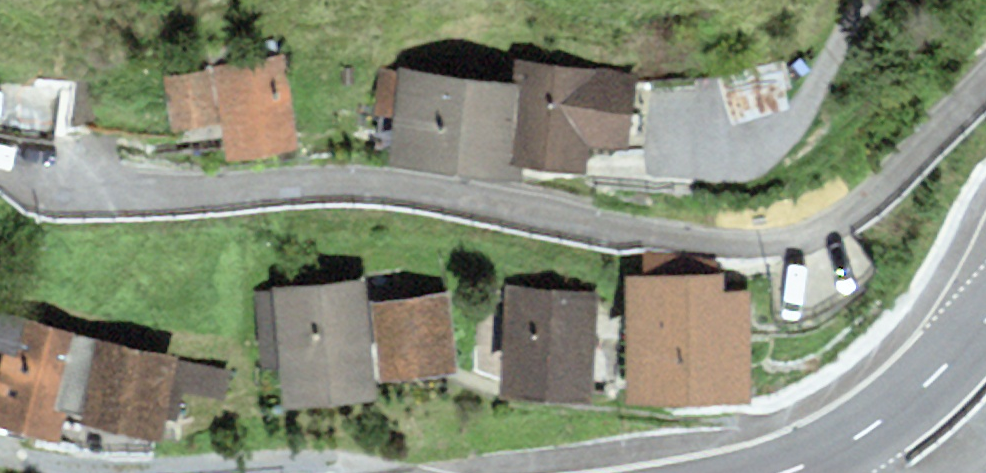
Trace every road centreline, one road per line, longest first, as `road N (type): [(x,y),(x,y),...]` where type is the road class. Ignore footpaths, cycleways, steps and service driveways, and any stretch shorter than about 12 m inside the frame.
road 1 (secondary): [(586,472),(753,454),(817,435),(904,374),(985,281)]
road 2 (track): [(864,0),(782,137),(746,163),(670,170)]

